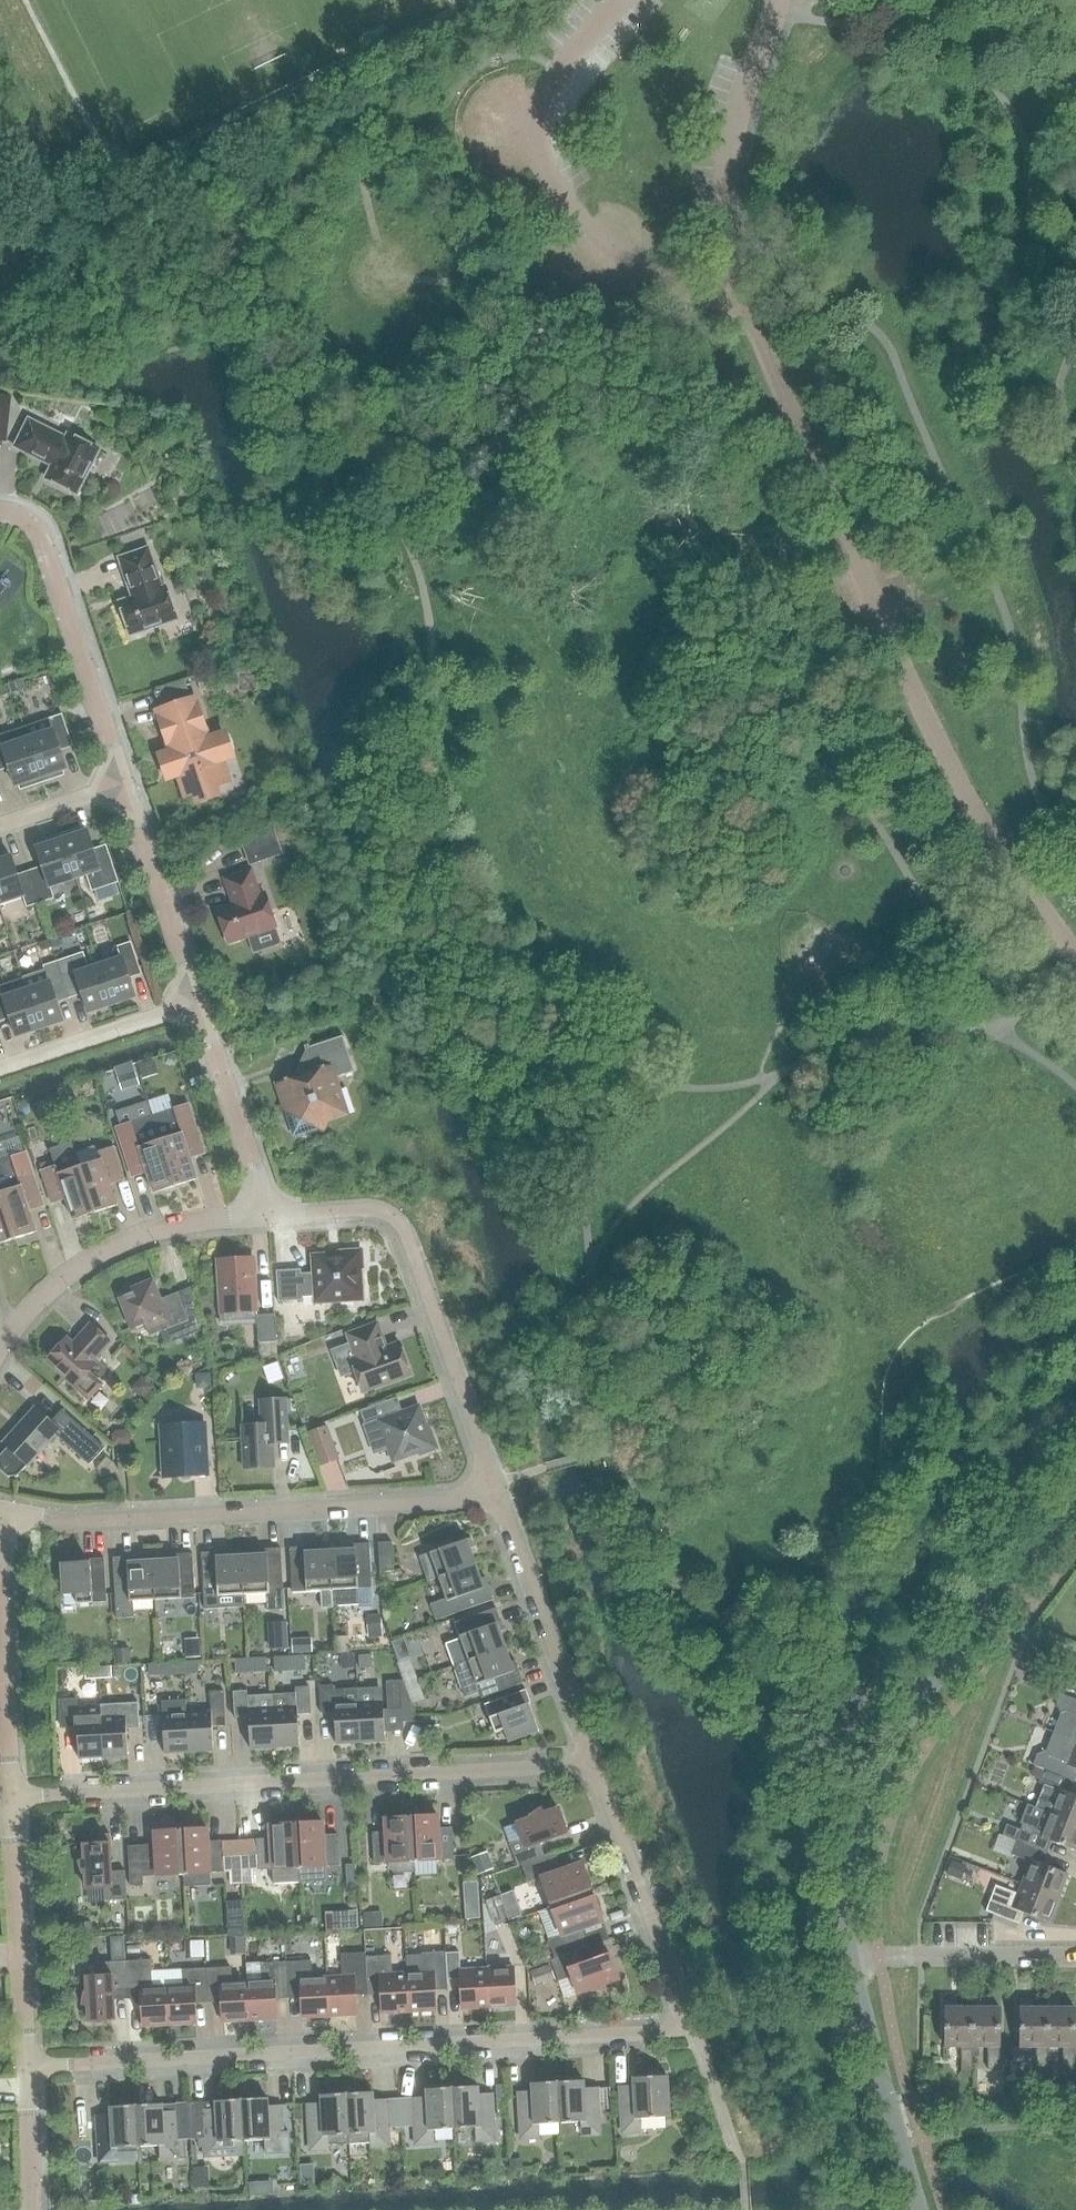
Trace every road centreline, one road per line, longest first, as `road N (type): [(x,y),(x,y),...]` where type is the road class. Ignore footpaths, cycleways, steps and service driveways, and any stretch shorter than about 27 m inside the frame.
road 1 (residential): [(1075,948),(960,782),(742,296),(727,228),(728,149),(779,0)]
road 2 (residential): [(28,2071),(685,2027),(591,1763)]
road 3 (residential): [(10,1801),(591,1763)]
road 4 (tertiary): [(848,1961),(840,1884),(869,1775),(907,1709),(1075,1487)]
road 5 (residential): [(0,1517),(44,1523),(494,1495)]
road 6 (residential): [(494,1495),(404,1227),(371,1214)]
road 7 (residential): [(127,786),(46,539),(16,513),(0,511)]
road 8 (residential): [(0,1345),(50,1289),(118,1244),(217,1218),(269,1214)]
road 9 (residential): [(591,1763),(494,1495)]
road 10 (residential): [(28,2071),(10,1801)]
road 11 (tertiary): [(913,2209),(848,1961)]
road 12 (residential): [(198,1002),(127,786)]
road 13 (residential): [(848,1961),(1075,1958)]
road 14 (residential): [(269,1214),(198,1002)]
road 15 (residential): [(198,1002),(0,1069)]
road 16 (residential): [(10,1801),(0,1593)]
road 17 (residential): [(33,2209),(28,2071)]
road 18 (residential): [(127,786),(0,826)]

